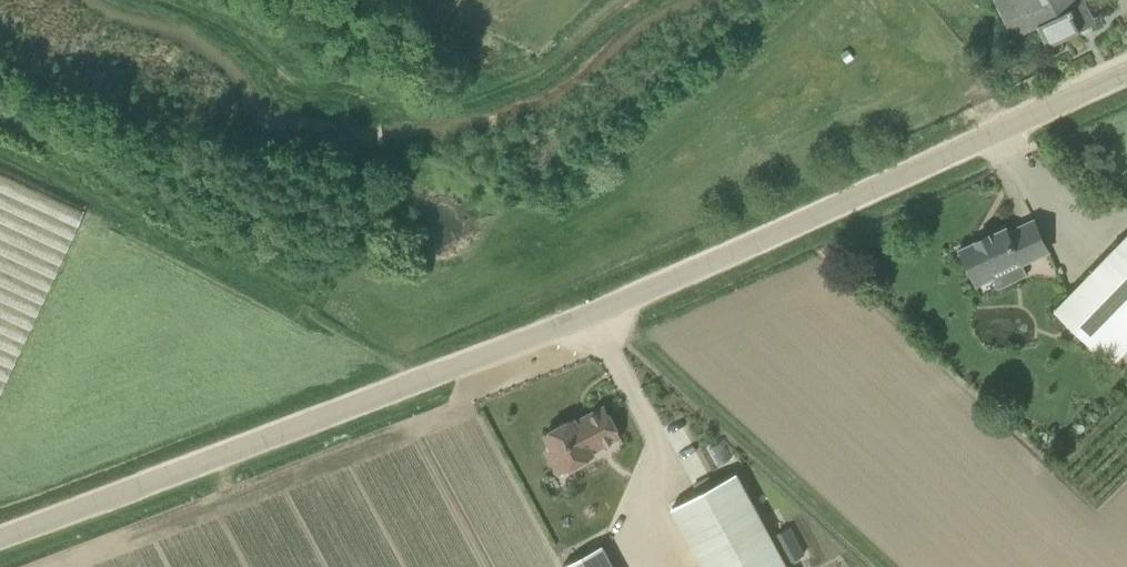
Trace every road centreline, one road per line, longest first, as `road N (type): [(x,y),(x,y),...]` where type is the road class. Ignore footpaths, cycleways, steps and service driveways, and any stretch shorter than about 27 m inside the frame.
road 1 (unclassified): [(0,539),(667,279),(1126,75)]
road 2 (track): [(294,309),(0,152)]
road 3 (track): [(418,376),(294,309)]

